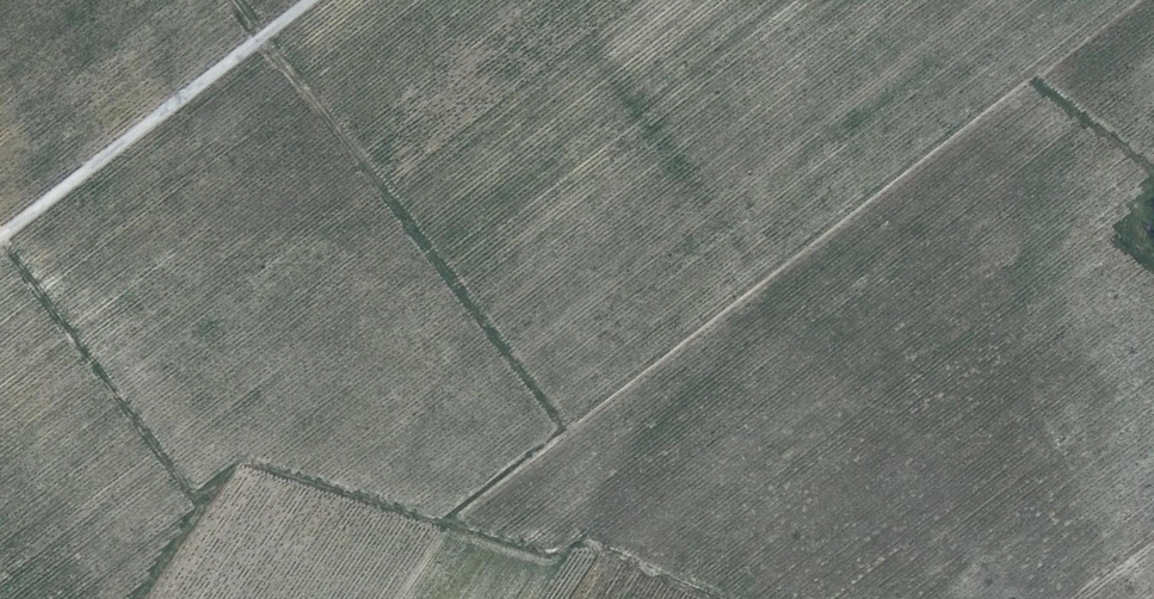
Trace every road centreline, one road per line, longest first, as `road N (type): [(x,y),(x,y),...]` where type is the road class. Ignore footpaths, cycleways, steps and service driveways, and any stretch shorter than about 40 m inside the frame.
road 1 (track): [(307,0),(0,235)]
road 2 (track): [(713,598),(582,542)]

